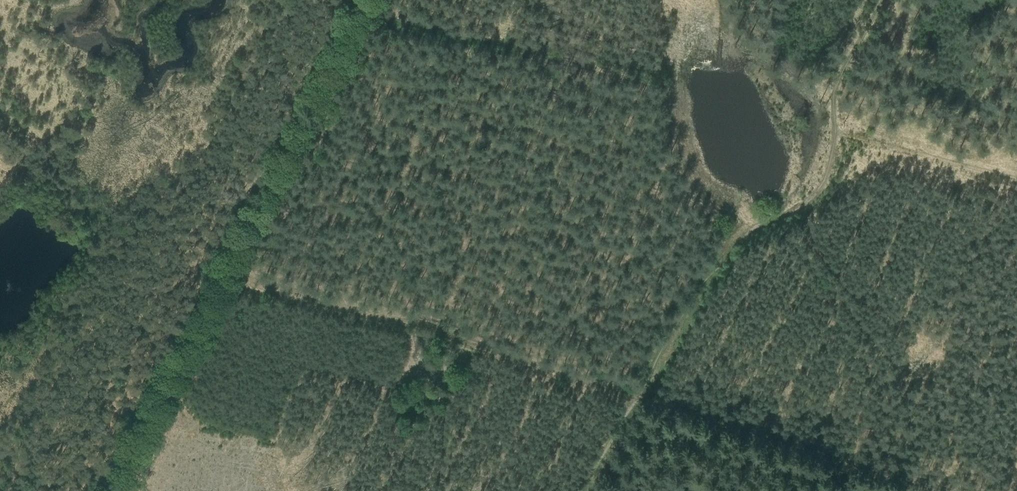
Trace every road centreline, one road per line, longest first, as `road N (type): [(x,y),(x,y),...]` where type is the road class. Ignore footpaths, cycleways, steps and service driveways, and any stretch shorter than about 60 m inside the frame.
road 1 (track): [(583,490),(724,241),(832,167),(834,69),(876,0)]
road 2 (track): [(384,0),(243,268)]
road 3 (track): [(127,490),(243,268)]

